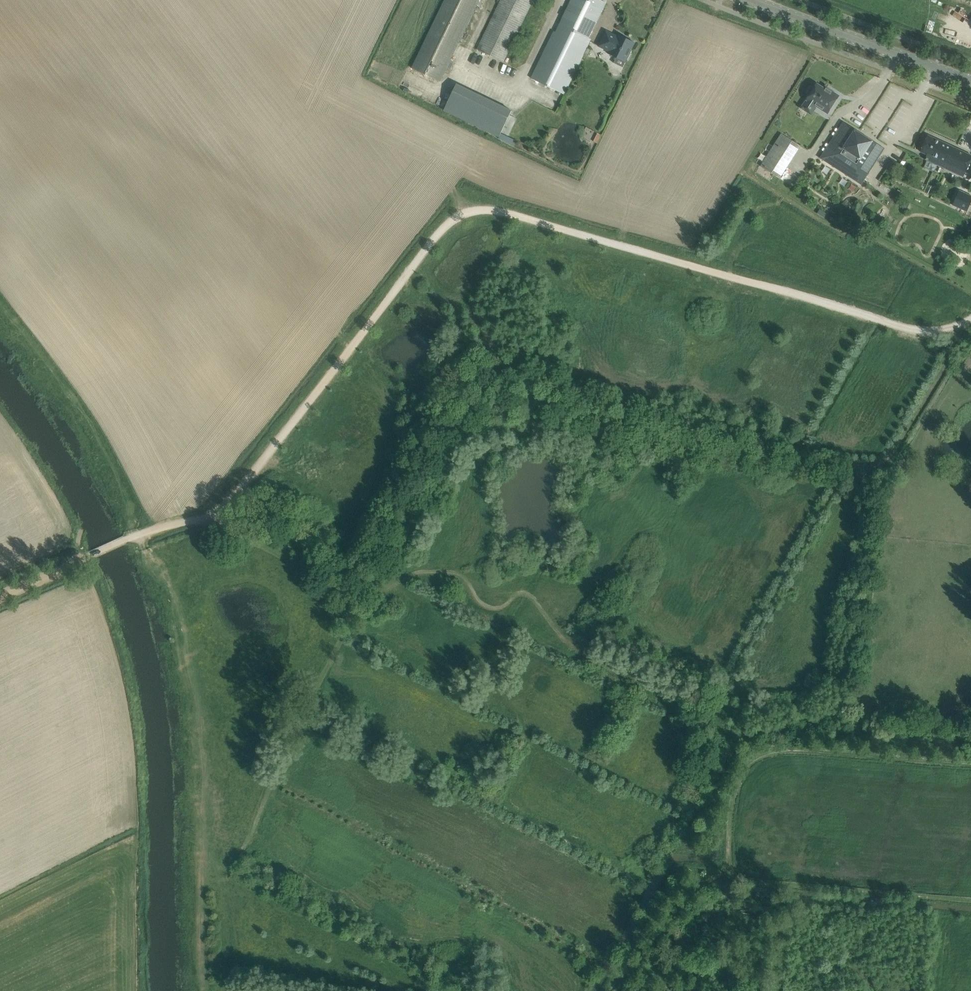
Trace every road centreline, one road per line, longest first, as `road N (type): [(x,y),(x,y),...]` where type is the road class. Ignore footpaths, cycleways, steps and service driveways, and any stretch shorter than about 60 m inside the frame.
road 1 (track): [(970,319),(922,335),(494,212),(473,214),(424,260),(232,502),(184,521)]
road 2 (track): [(970,899),(730,878),(732,787),(746,759),(699,728),(841,476),(837,449)]
road 3 (tertiary): [(970,81),(743,0)]
road 4 (track): [(124,542),(0,598)]

